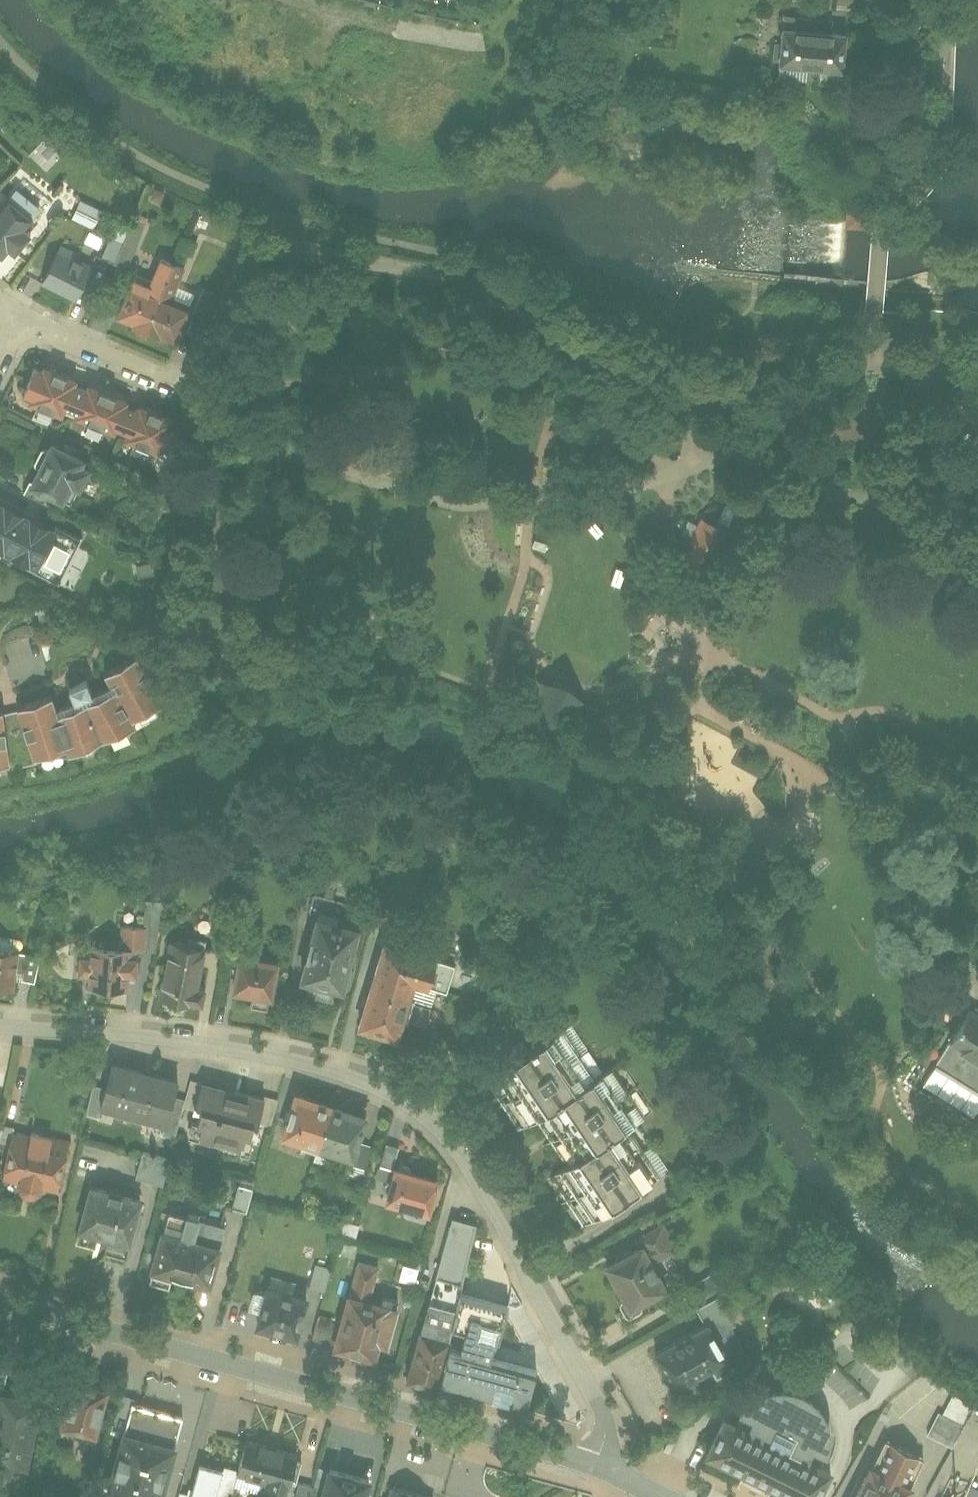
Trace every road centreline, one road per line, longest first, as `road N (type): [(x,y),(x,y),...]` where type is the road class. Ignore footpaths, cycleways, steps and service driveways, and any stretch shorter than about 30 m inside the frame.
road 1 (residential): [(599,1466),(608,1430),(595,1397),(462,1169),(410,1112),(335,1080),(198,1049),(0,1032)]
road 2 (residential): [(0,1313),(599,1466)]
road 3 (residential): [(242,402),(19,315)]

